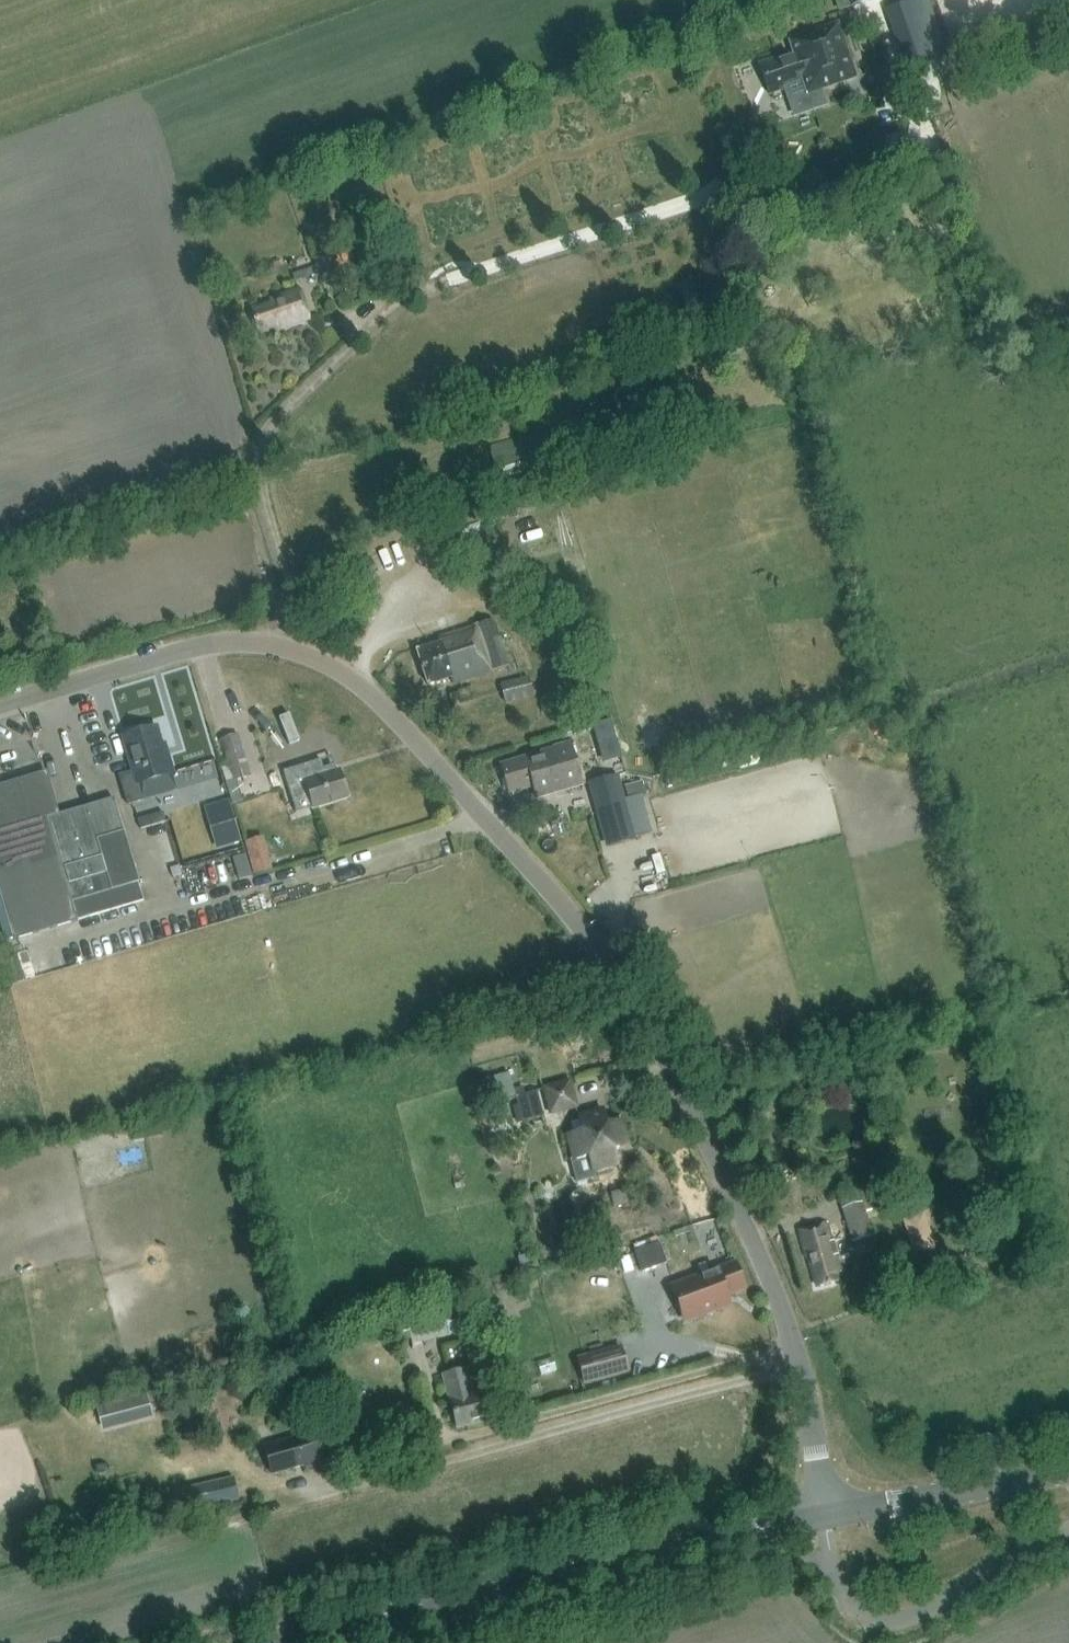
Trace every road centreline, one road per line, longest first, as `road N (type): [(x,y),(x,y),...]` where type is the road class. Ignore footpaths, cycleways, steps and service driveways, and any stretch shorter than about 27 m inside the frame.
road 1 (unclassified): [(823,1520),(798,1369),(763,1262),(678,1079),(509,842),(314,644),(282,630),(220,630),(0,701)]
road 2 (track): [(287,632),(291,604),(264,522),(264,465),(273,427),(295,398),(392,306),(463,273),(719,191),(768,121)]
road 3 (tertiary): [(325,1642),(823,1520)]
road 4 (unclassified): [(829,1557),(859,1609),(896,1619),(1068,1526)]
road 5 (tertiary): [(823,1520),(1068,1471)]

